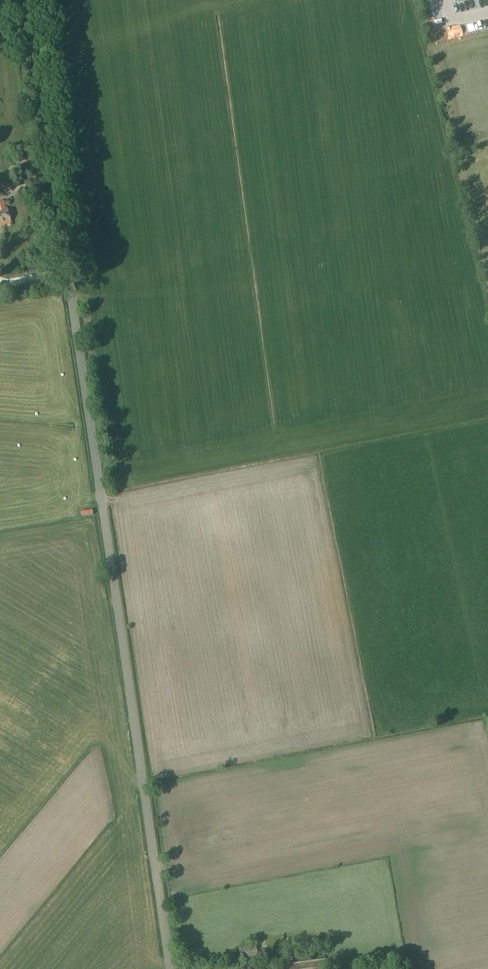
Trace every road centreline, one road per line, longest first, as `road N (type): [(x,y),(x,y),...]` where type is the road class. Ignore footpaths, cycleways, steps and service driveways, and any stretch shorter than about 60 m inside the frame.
road 1 (unclassified): [(171,968),(26,0)]

